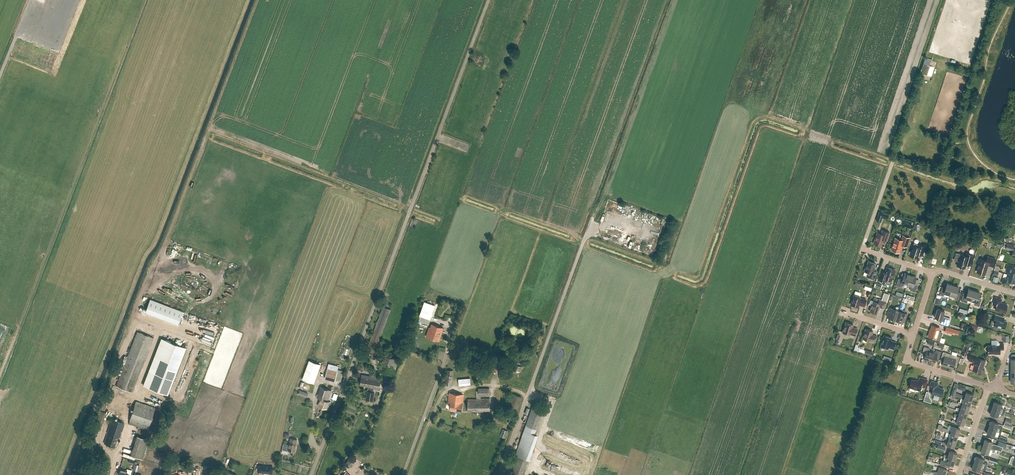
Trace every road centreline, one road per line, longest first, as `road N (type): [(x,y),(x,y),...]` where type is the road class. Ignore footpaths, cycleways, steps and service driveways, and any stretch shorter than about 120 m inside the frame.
road 1 (track): [(863,249),(893,158),(916,135)]
road 2 (track): [(586,241),(471,197)]

